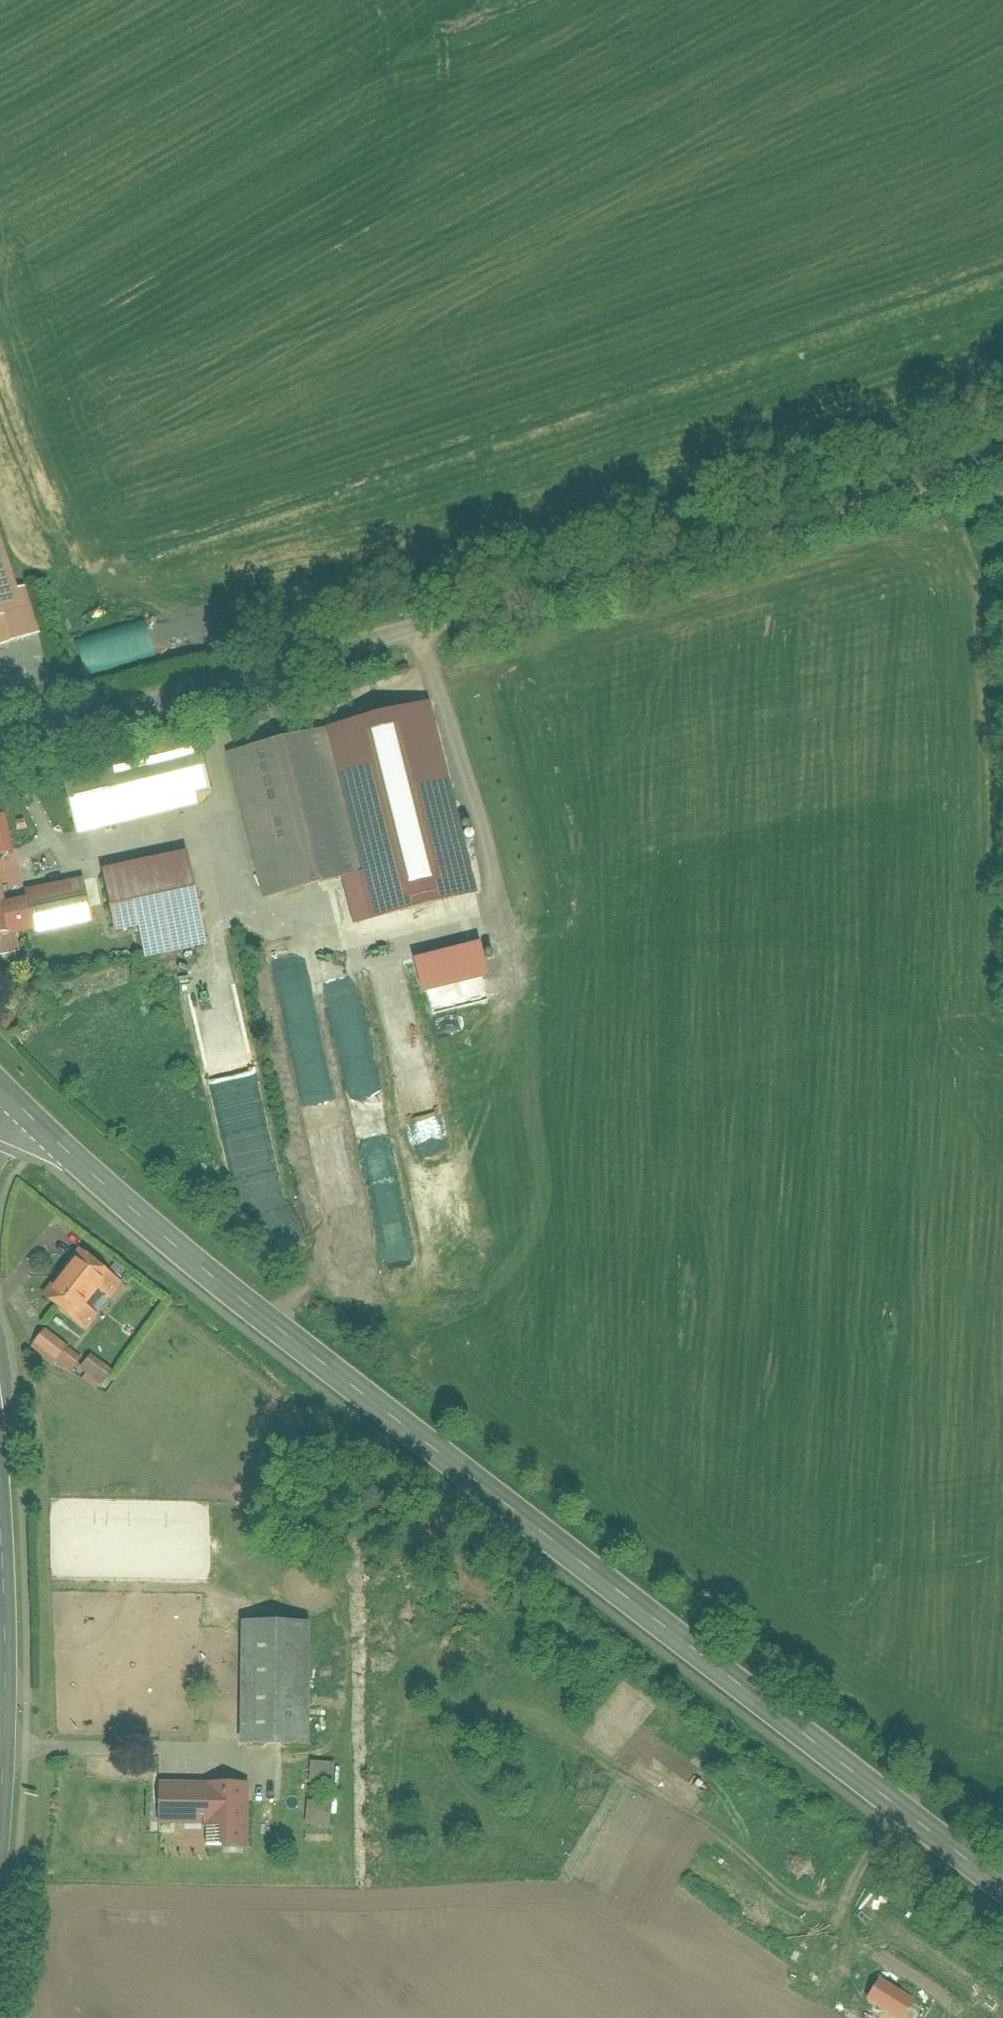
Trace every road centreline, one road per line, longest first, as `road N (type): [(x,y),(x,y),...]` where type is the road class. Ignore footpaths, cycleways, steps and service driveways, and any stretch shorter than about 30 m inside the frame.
road 1 (primary): [(1002,1896),(273,1333),(26,1114)]
road 2 (unclassified): [(1002,446),(903,495),(0,745)]
road 3 (tertiary): [(0,1494),(0,1837)]

